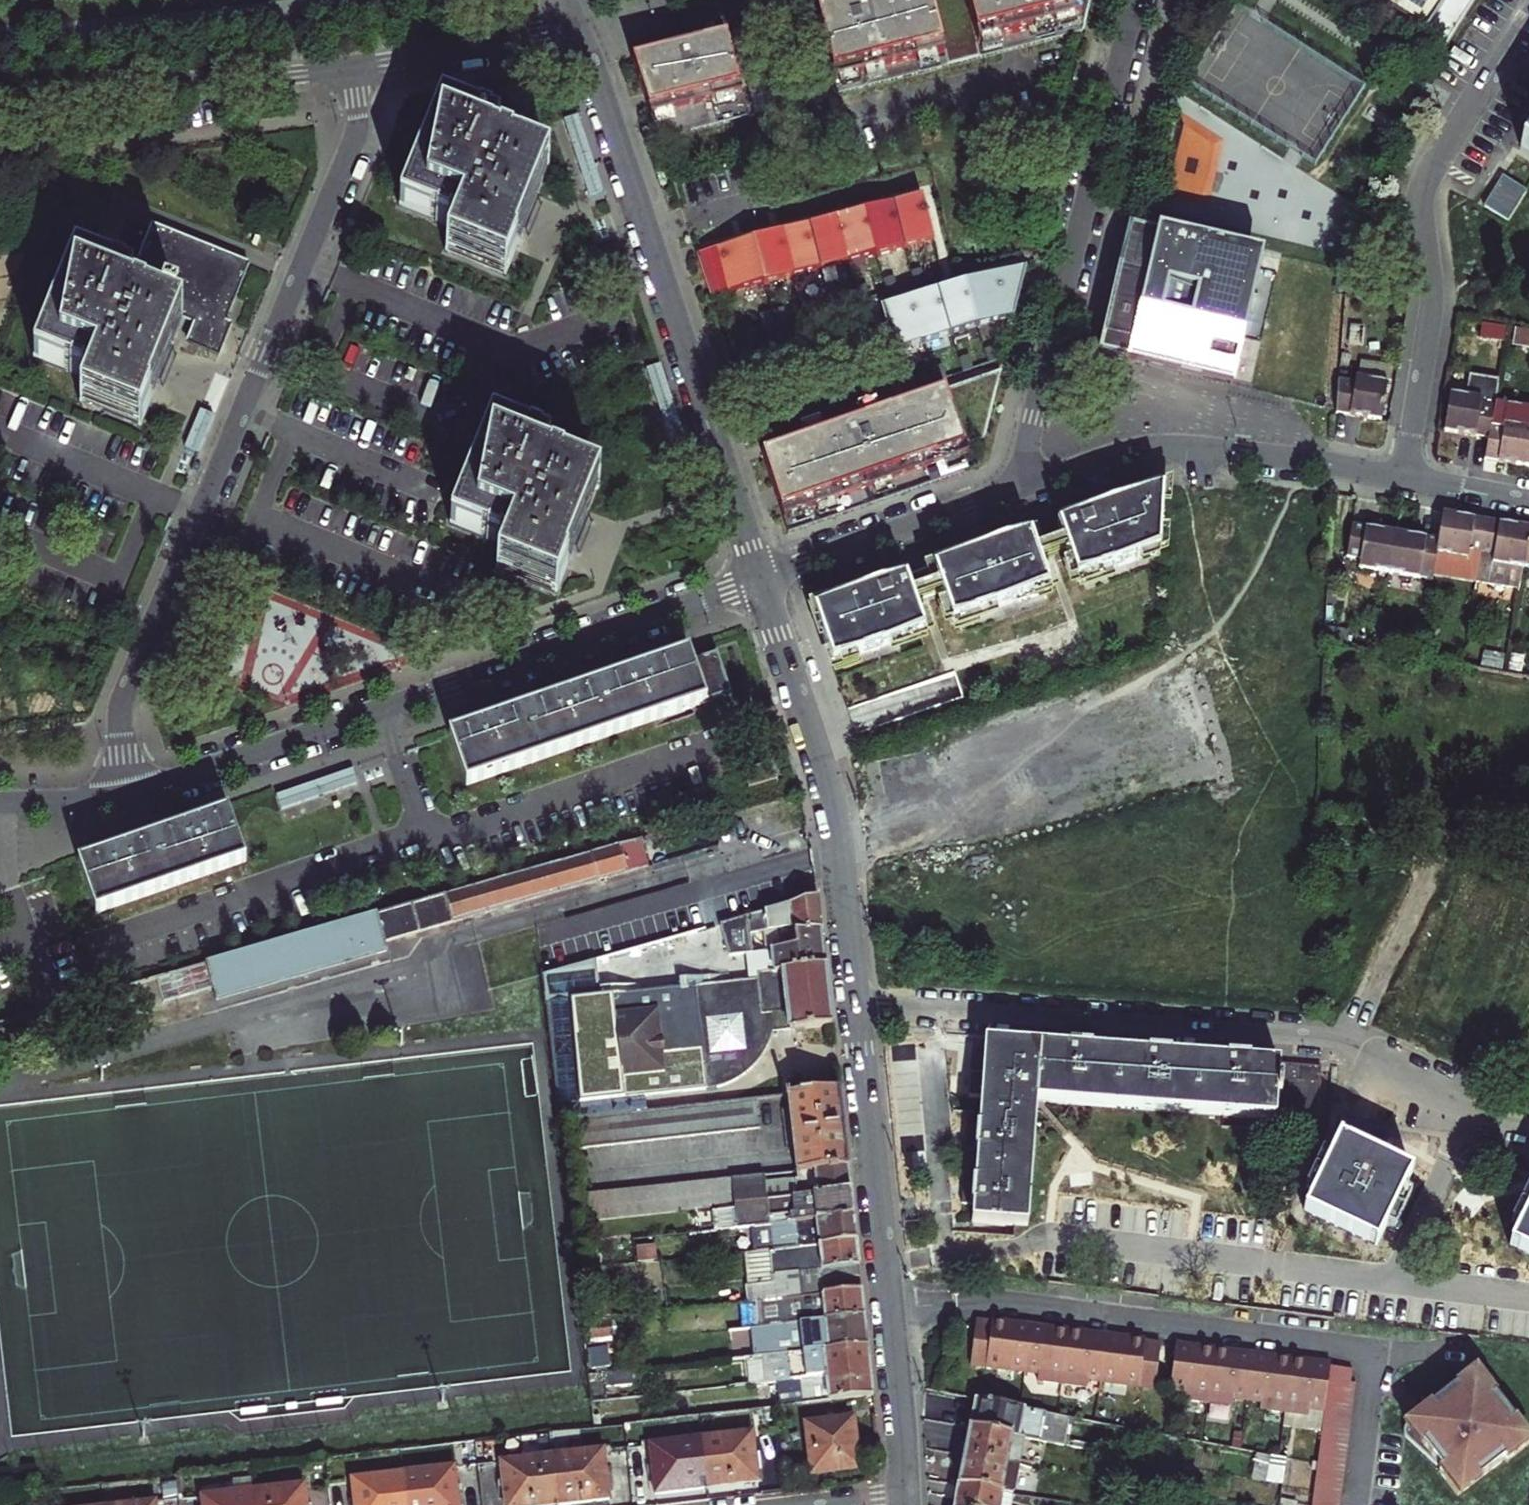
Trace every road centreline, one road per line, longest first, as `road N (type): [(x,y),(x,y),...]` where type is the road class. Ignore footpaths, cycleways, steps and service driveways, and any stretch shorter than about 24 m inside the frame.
road 1 (residential): [(134,794),(122,703),(352,144),(358,115),(351,67)]
road 2 (residential): [(854,1002),(1317,1038),(1353,1048),(1464,1114),(1528,1129)]
road 3 (residential): [(134,794),(760,581)]
road 4 (residential): [(577,32),(760,581)]
road 5 (residential): [(1138,0),(1027,439),(1030,485)]
road 6 (residential): [(1403,477),(1435,294),(1427,181),(1528,14)]
road 7 (residential): [(760,581),(823,773),(854,1002)]
road 8 (residential): [(1403,477),(1177,447),(1119,454),(1030,485)]
road 9 (residential): [(351,67),(186,88),(0,99)]
road 10 (residential): [(760,581),(1030,485)]
road 11 (residential): [(854,1002),(883,1259)]
road 12 (residential): [(905,1496),(883,1259)]
road 13 (residential): [(577,32),(351,67)]
road 14 (residential): [(0,801),(134,794)]
road 15 (residential): [(1528,498),(1403,477)]

